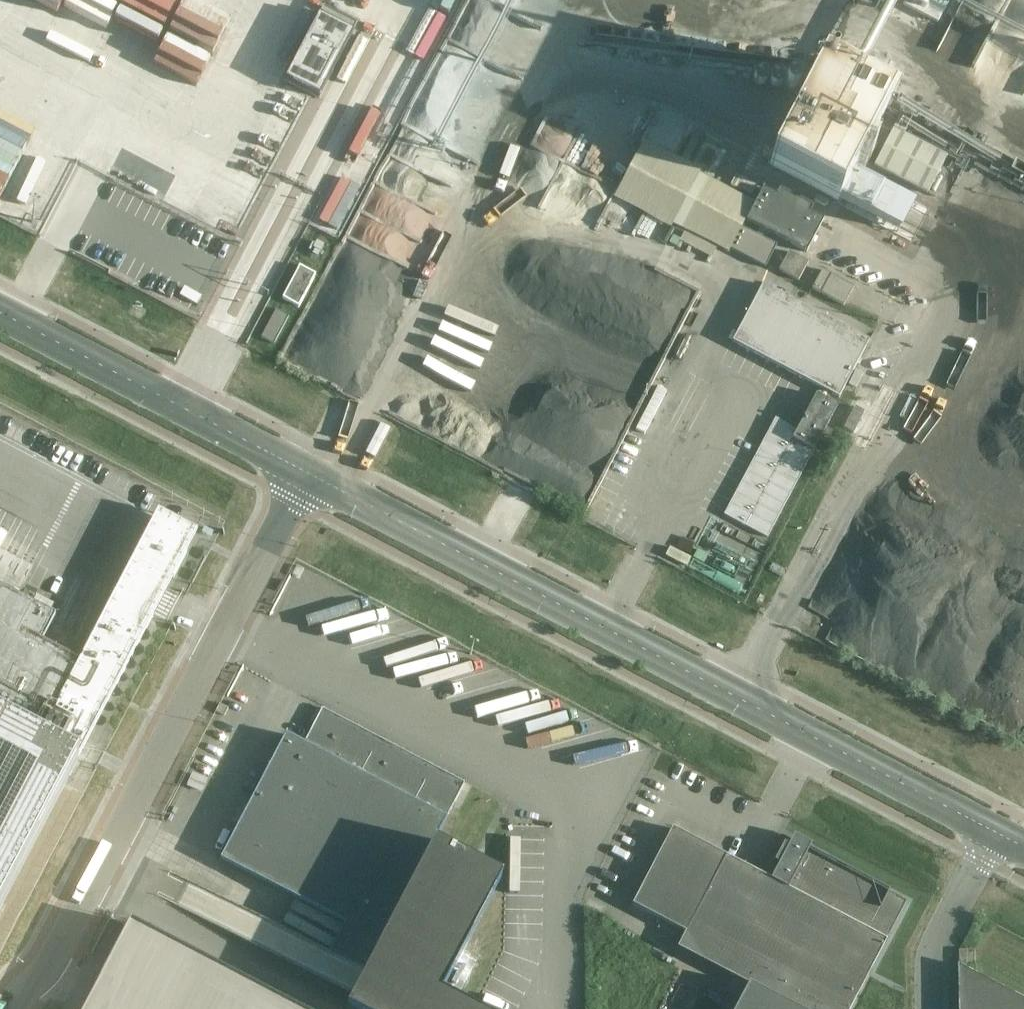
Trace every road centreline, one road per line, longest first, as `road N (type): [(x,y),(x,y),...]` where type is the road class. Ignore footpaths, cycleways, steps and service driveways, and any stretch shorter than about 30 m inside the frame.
road 1 (tertiary): [(996,835),(306,472)]
road 2 (unclassified): [(11,1008),(53,963),(306,472)]
road 3 (tertiary): [(306,472),(0,314)]
road 4 (unclassified): [(932,1008),(938,957),(996,835)]

